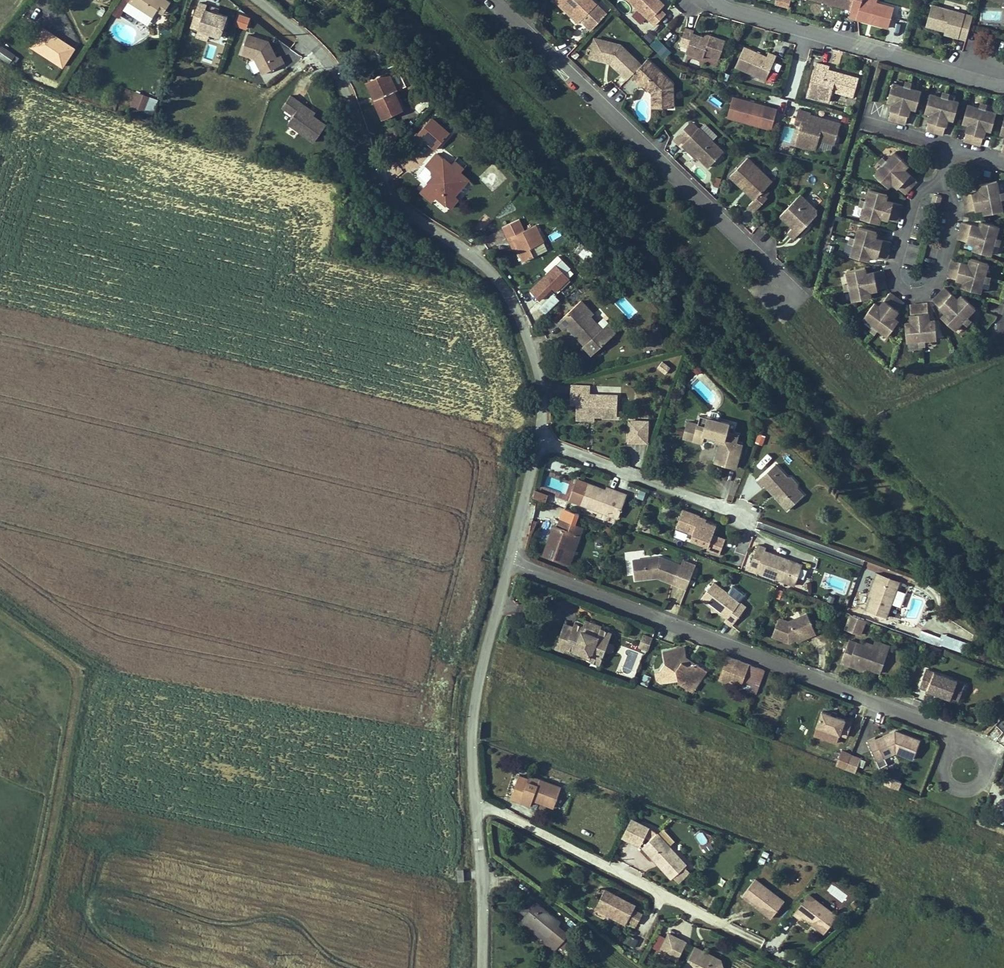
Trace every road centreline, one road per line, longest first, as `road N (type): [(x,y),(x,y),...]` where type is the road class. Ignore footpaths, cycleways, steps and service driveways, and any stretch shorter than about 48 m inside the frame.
road 1 (residential): [(261,0),(328,57),(393,196),(504,282),(536,356),(542,439)]
road 2 (residential): [(966,764),(954,725),(514,560)]
road 3 (residential): [(492,0),(781,277),(775,302)]
road 4 (residential): [(717,0),(1003,85)]
road 5 (residential): [(726,931),(479,801)]
road 6 (residential): [(514,560),(478,667),(472,724),(479,801)]
road 7 (residential): [(746,514),(542,439)]
road 8 (residential): [(479,801),(482,967)]
road 9 (residential): [(542,439),(514,560)]

